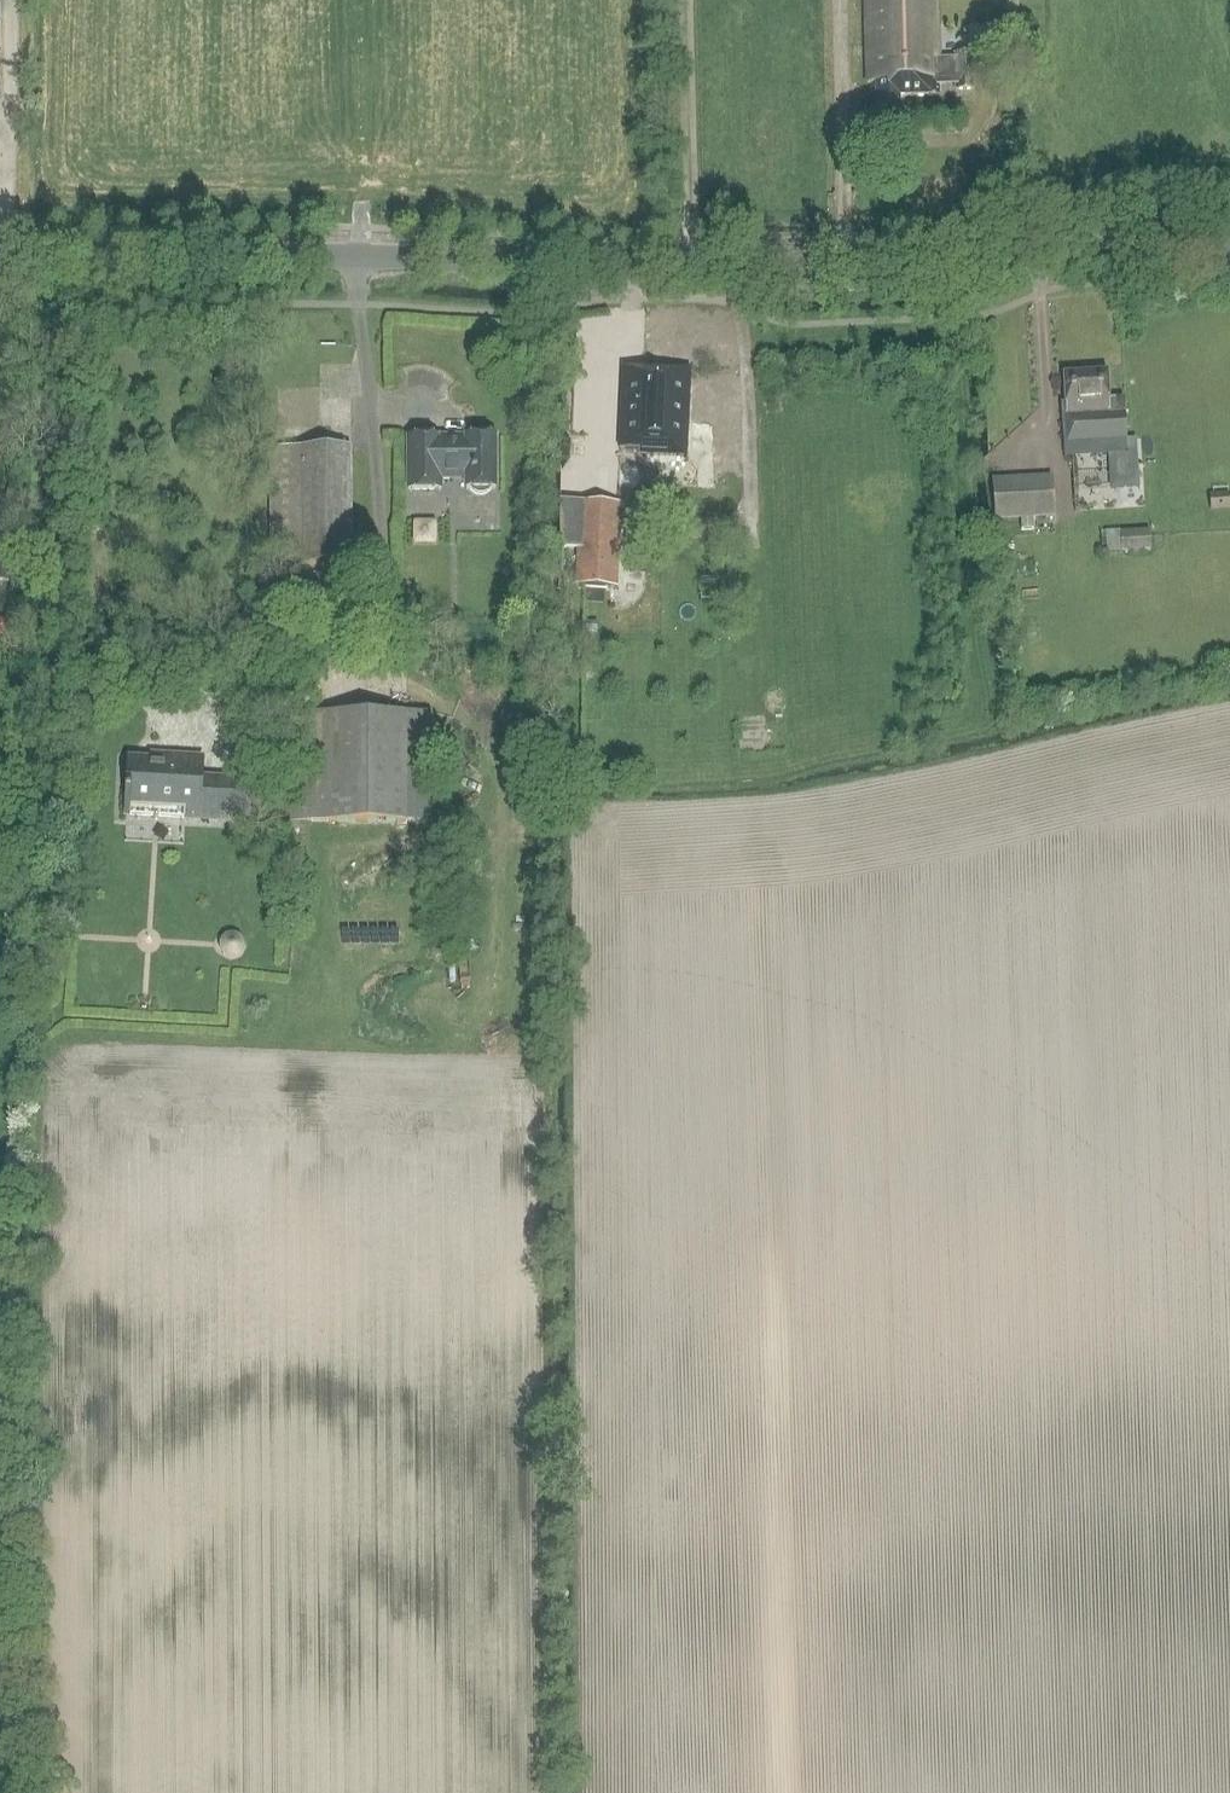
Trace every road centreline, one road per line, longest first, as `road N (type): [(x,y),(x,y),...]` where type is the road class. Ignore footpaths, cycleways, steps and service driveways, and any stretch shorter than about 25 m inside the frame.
road 1 (secondary): [(0,258),(357,255),(738,269),(1229,240)]

